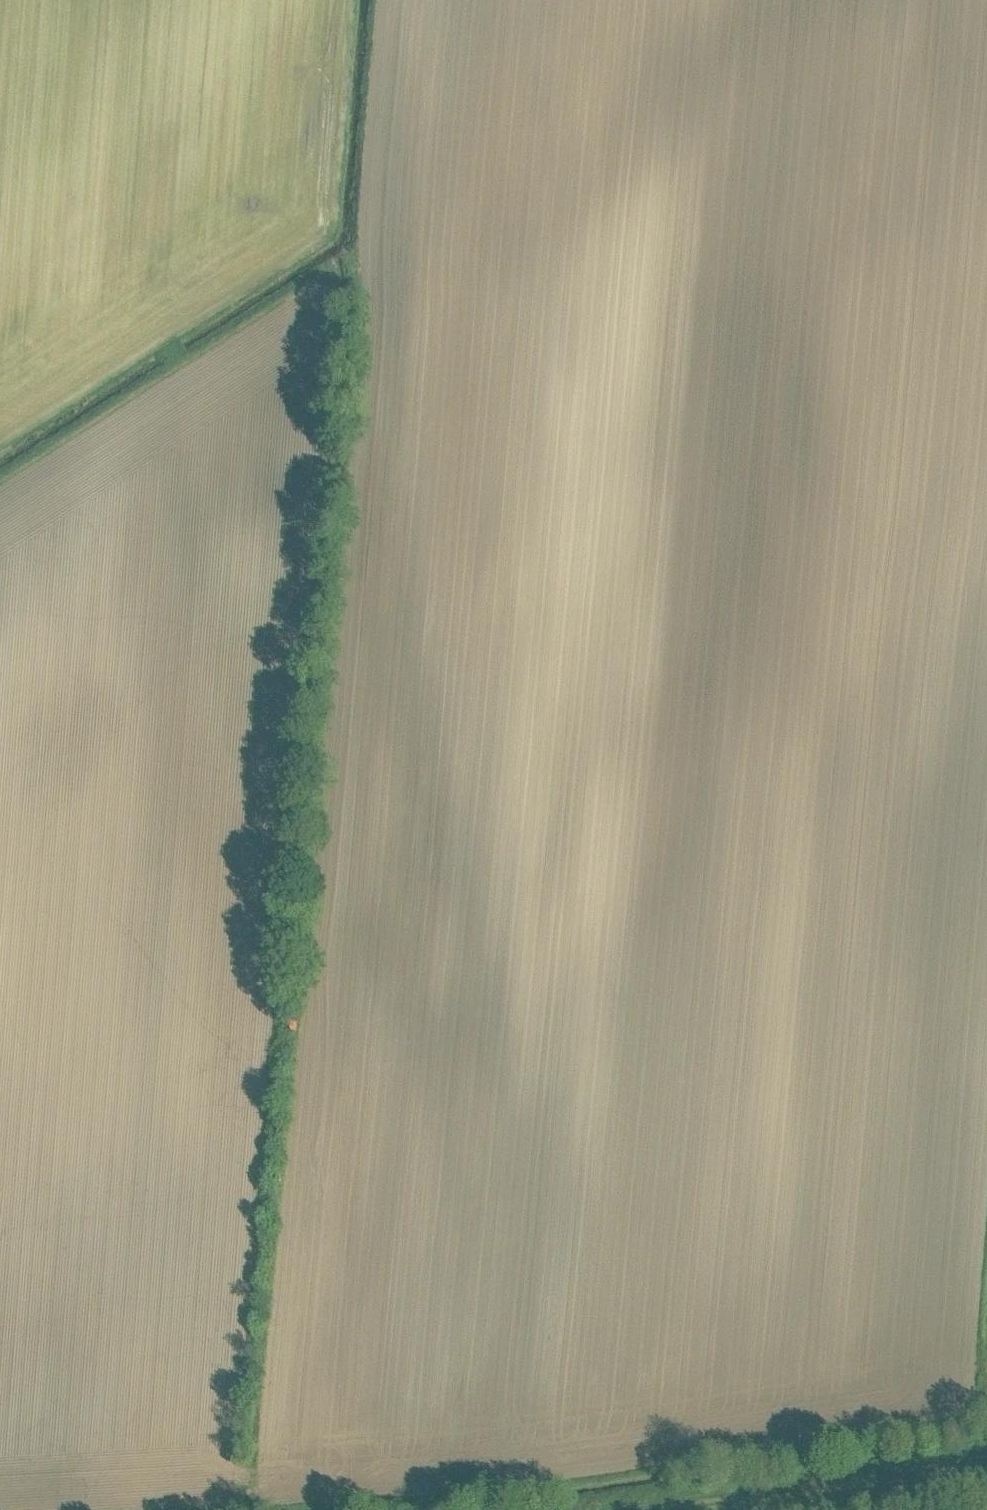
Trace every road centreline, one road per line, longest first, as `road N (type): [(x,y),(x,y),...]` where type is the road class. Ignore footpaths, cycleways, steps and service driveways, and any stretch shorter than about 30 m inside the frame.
road 1 (track): [(986,1458),(654,1509)]

